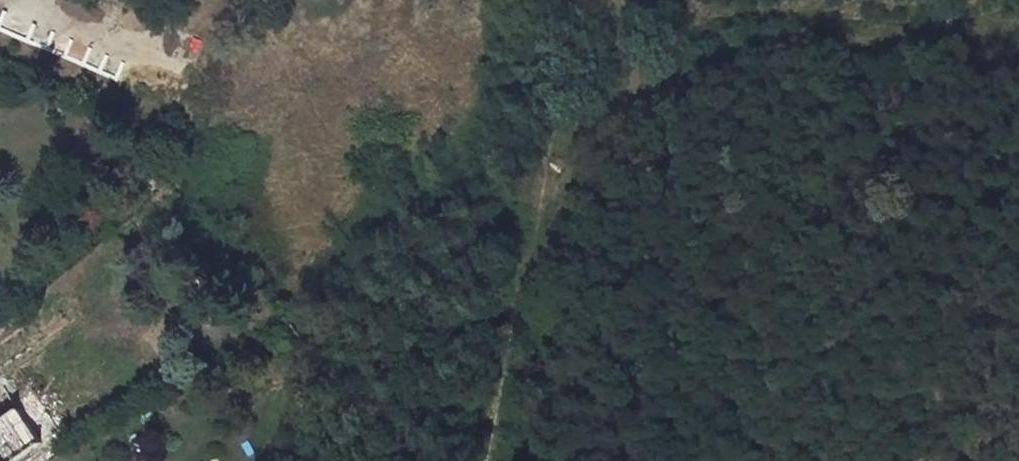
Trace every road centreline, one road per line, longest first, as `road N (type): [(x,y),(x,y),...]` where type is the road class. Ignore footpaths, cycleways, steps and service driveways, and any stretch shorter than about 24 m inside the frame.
road 1 (unclassified): [(32,0),(167,54)]

